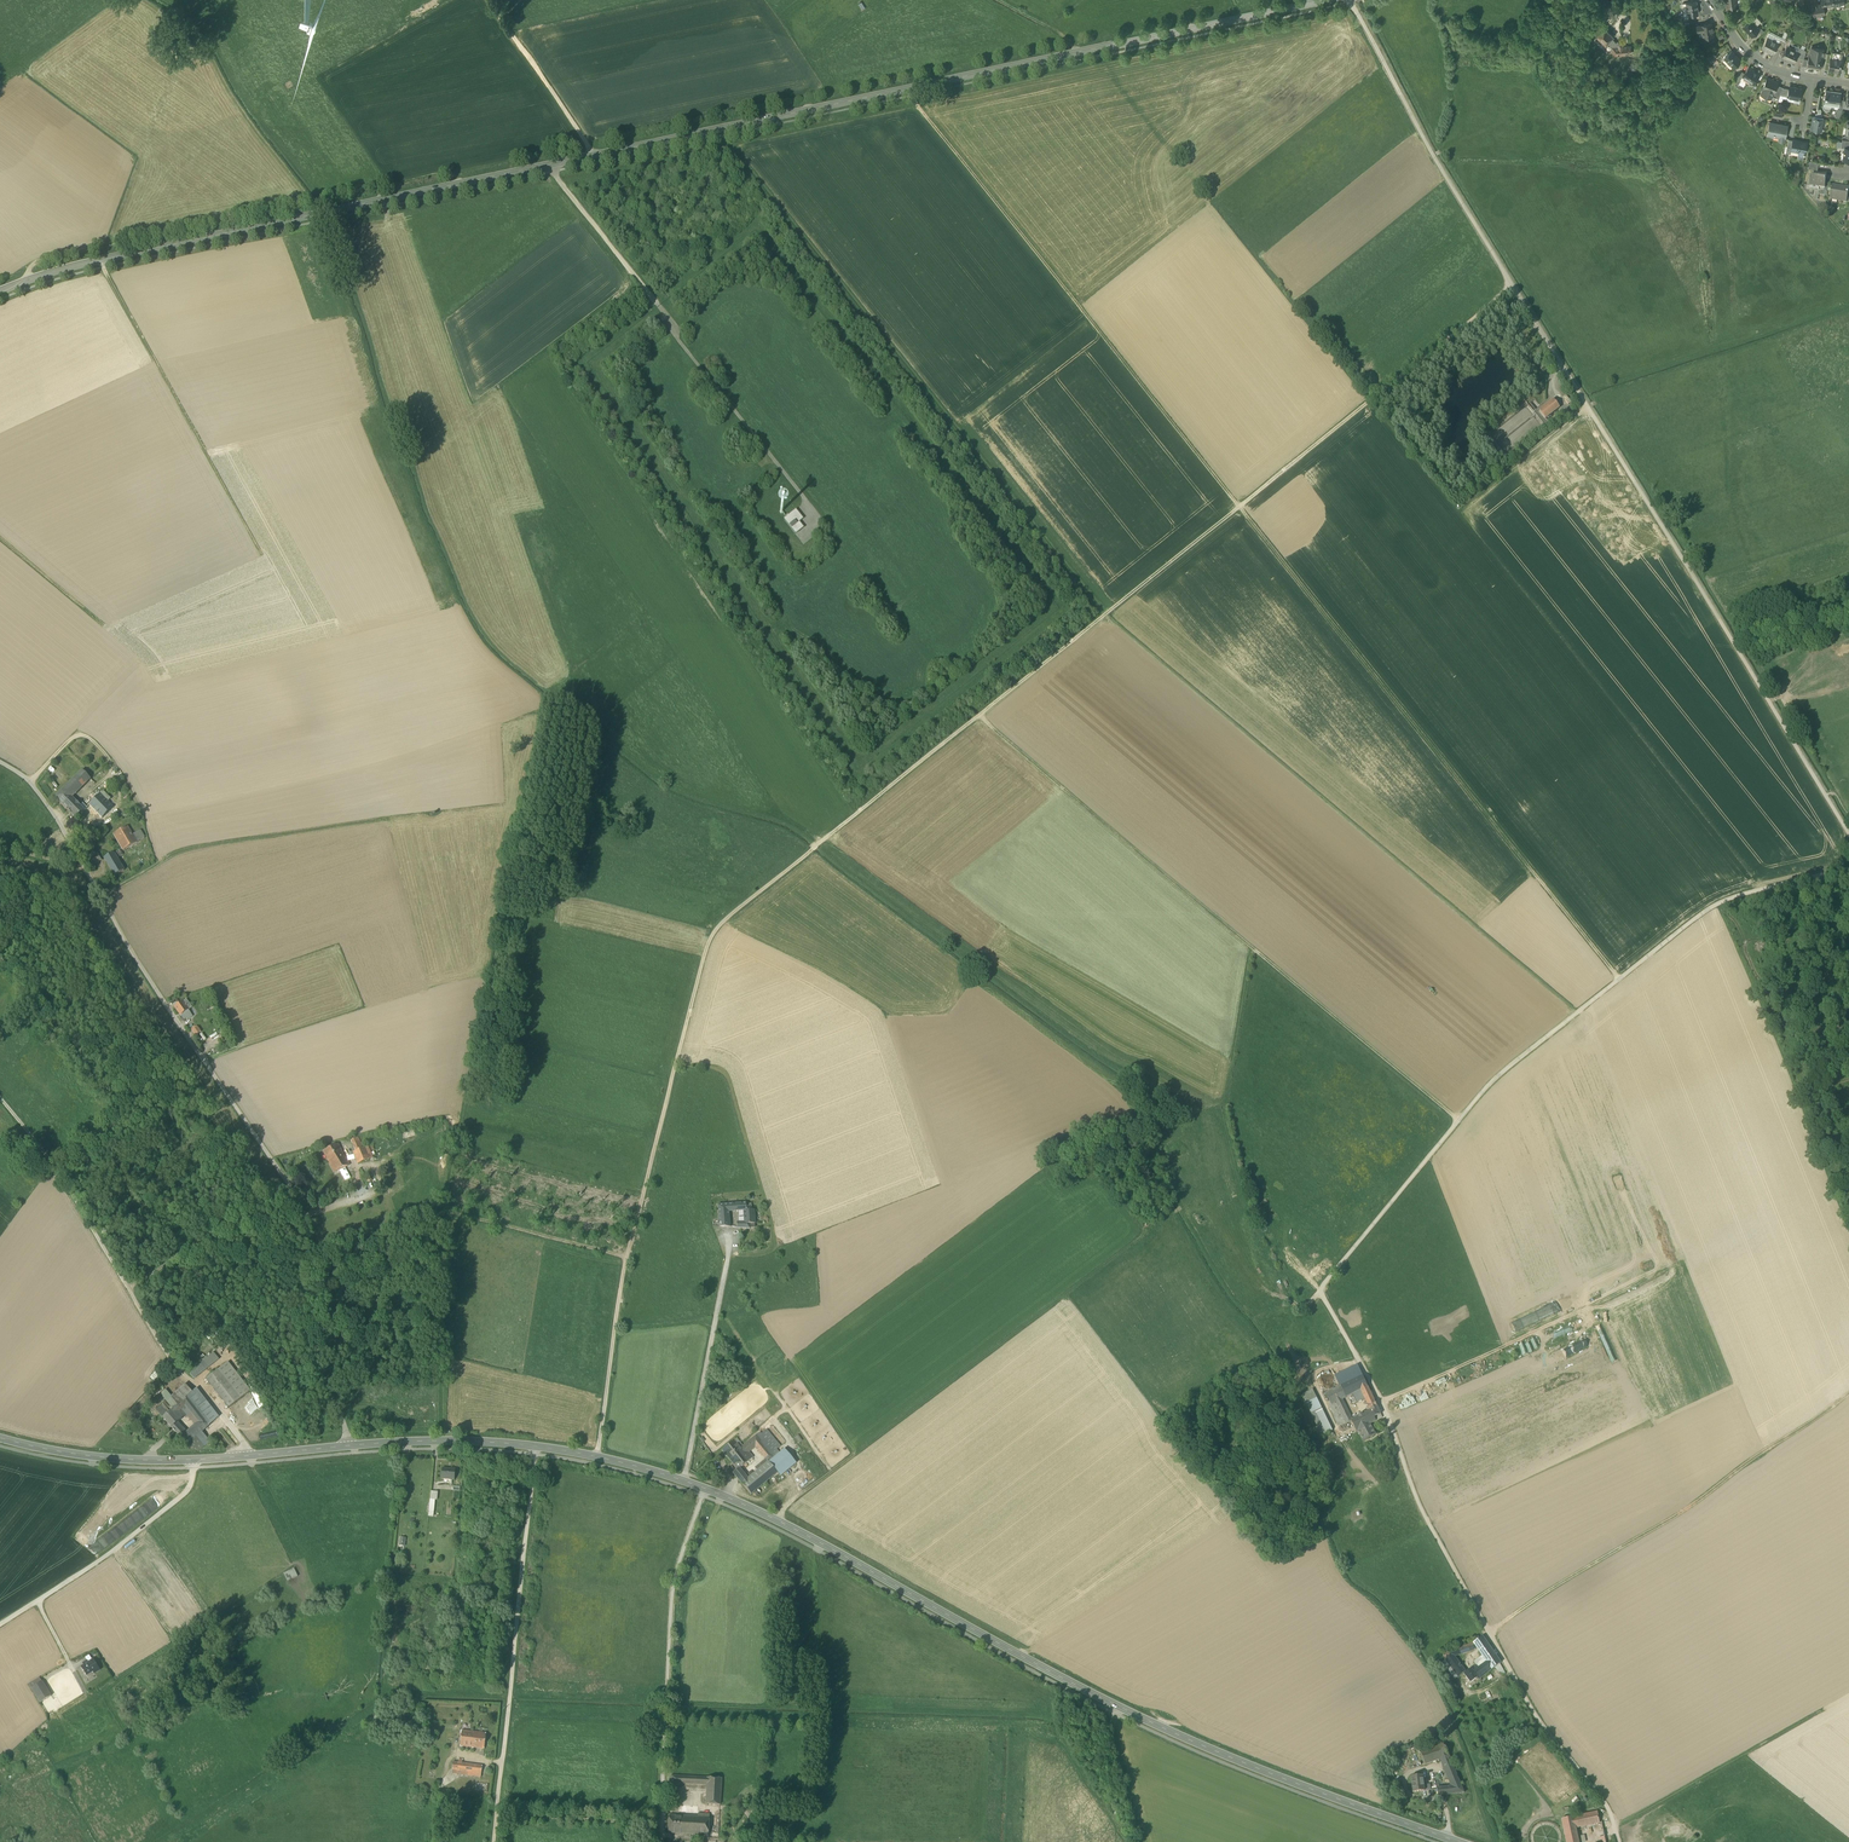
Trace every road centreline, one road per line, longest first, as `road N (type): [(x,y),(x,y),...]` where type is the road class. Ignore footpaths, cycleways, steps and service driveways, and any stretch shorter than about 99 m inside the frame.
road 1 (track): [(598,1457),(626,1258),(710,931),(978,717),(1461,1125)]
road 2 (unclassified): [(1848,867),(1715,900),(1493,1086),(1323,1293),(1382,1402),(1416,1500),(1545,1729),(1613,1814),(1620,1841)]
road 3 (track): [(1621,980),(907,89)]
road 4 (secondary): [(1322,0),(319,214)]
road 5 (secondary): [(1460,1841),(1243,1763),(1116,1706),(780,1522),(705,1489),(537,1447)]
road 6 (unclassified): [(1350,0),(1445,175),(1848,834)]
road 7 (unclassified): [(351,1446),(317,1341),(312,1255),(297,1197),(119,933),(60,823),(30,783),(0,765)]
road 8 (track): [(1513,287),(978,717)]
road 9 (track): [(780,1522),(791,1498),(1145,1235),(1099,1172),(1059,1187),(1041,1154)]
road 10 (track): [(1491,1634),(1570,1577),(1668,1525),(1848,1390)]
road 11 (unclassified): [(496,1815),(537,1447)]
road 12 (track): [(0,1098),(54,1166),(184,1380),(203,1388)]
road 13 (track): [(96,261),(262,554)]
road 14 (track): [(98,895),(176,849),(414,817)]
road 15 (secondary): [(0,291),(69,268),(319,214)]
road 16 (track): [(312,1255),(447,1210),(626,1258)]
road 17 (track): [(1615,1826),(1848,1699)]
road 18 (unclassified): [(192,1460),(189,1487),(177,1498),(101,1561),(0,1624)]
road 19 (secondary): [(192,1460),(129,1460),(0,1438)]
road 20 (track): [(128,1289),(297,1197)]
road 21 (track): [(595,156),(490,0)]
road 22 (secondary): [(537,1447),(351,1446)]
road 23 (track): [(638,280),(498,387)]
road 24 (track): [(27,281),(40,259),(101,247),(120,195)]
road 25 (track): [(1116,1706),(1143,1841)]
road 26 (track): [(0,537),(104,623)]

